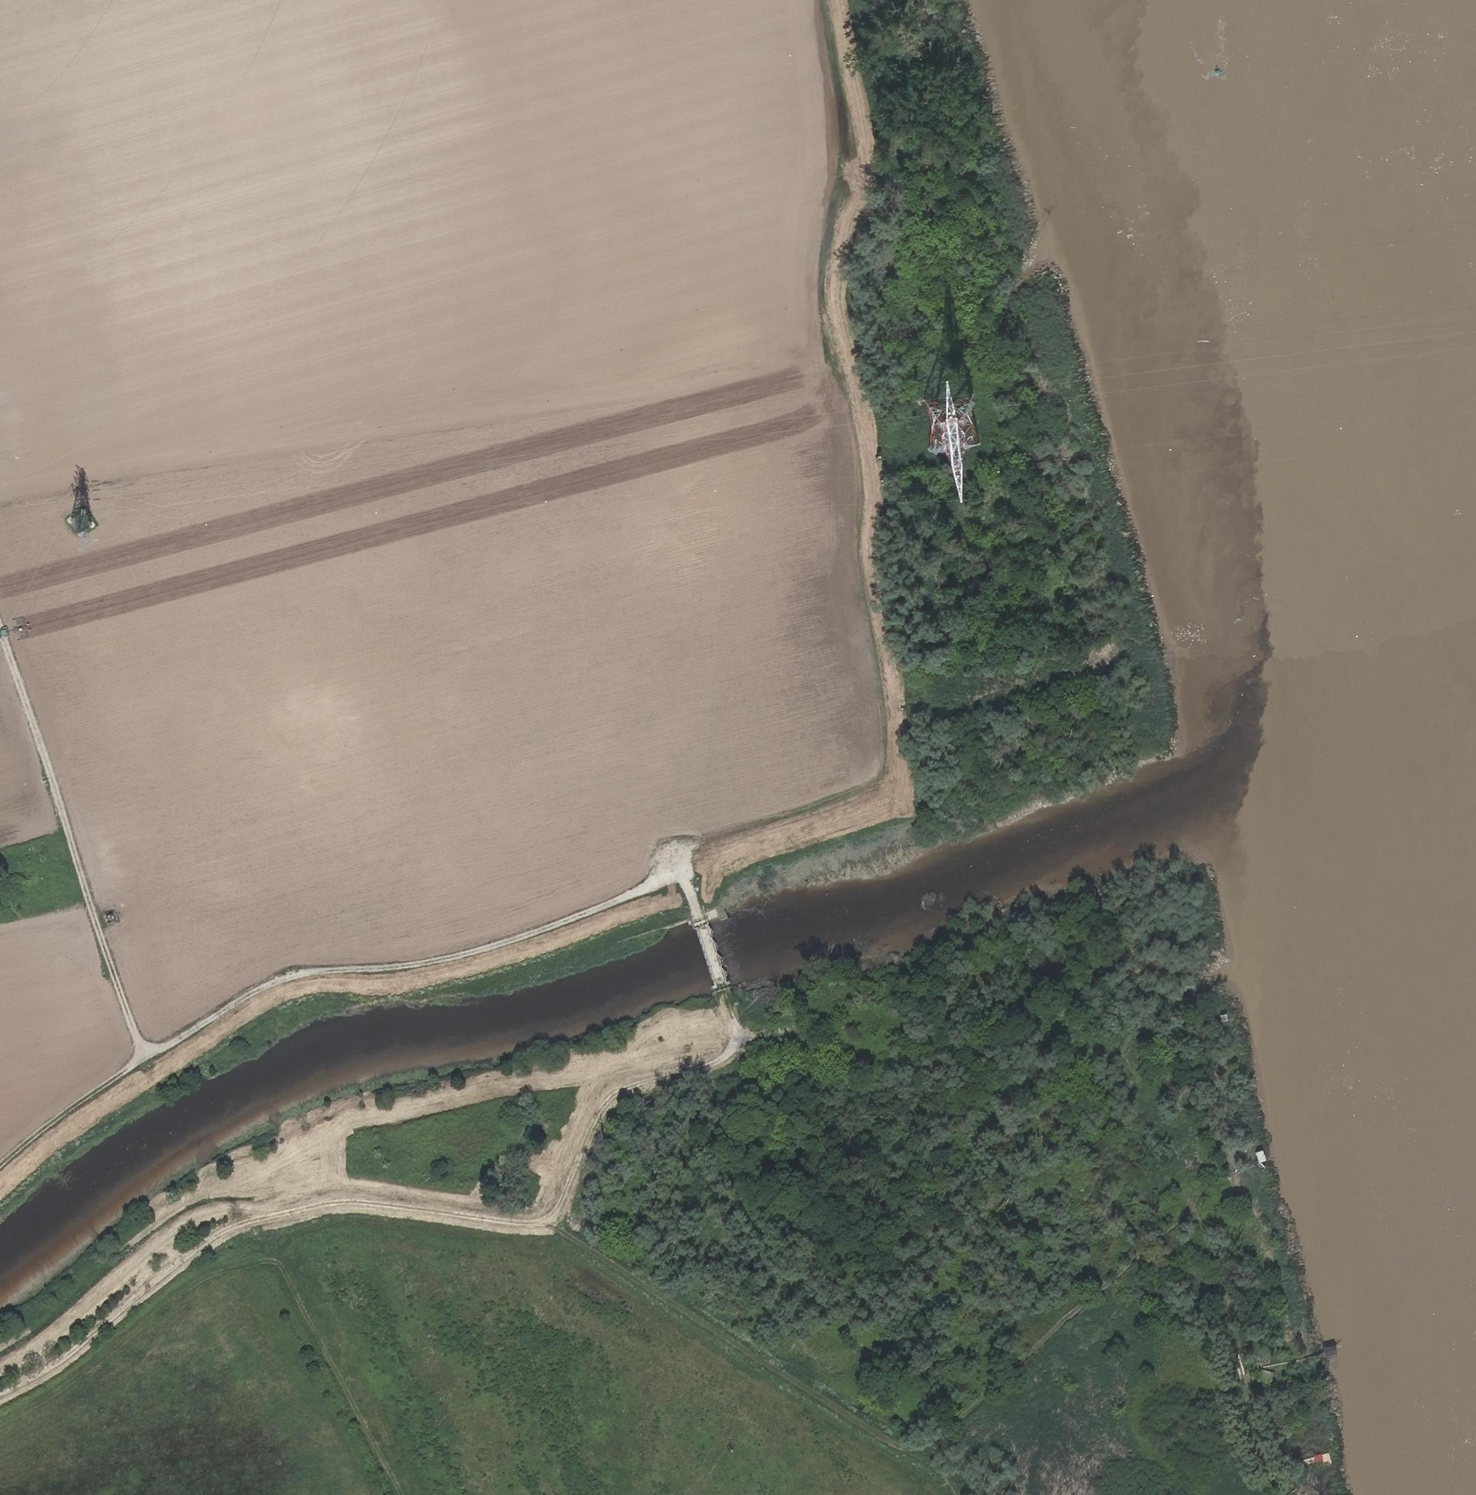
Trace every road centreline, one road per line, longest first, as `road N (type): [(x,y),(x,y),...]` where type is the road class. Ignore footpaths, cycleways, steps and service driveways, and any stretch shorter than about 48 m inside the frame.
road 1 (track): [(0,1398),(54,1367),(232,1228),(345,1205),(532,1224),(558,1217),(614,1099),(737,1054),(737,1026),(692,880)]
road 2 (track): [(0,1165),(271,978),(431,955),(692,880)]

